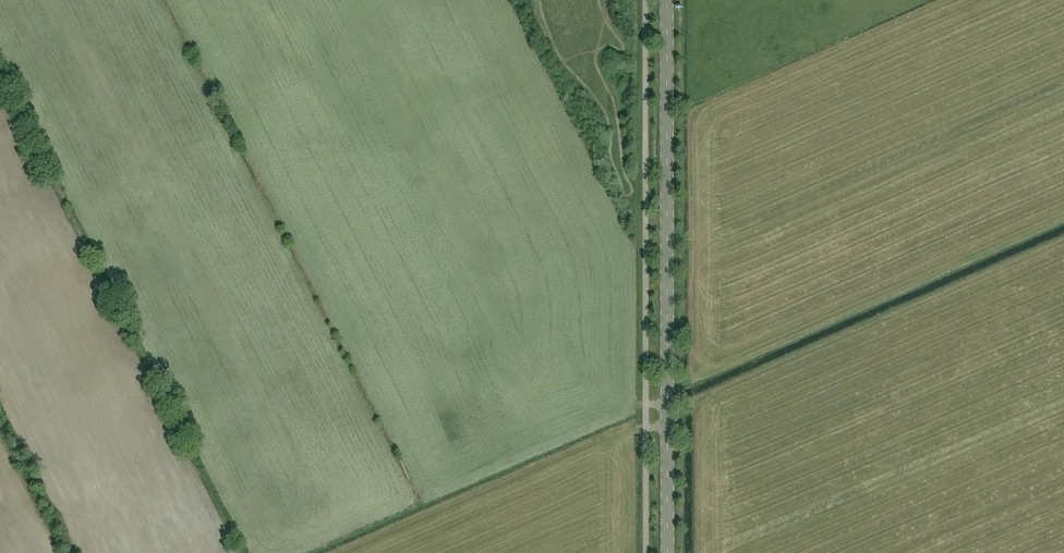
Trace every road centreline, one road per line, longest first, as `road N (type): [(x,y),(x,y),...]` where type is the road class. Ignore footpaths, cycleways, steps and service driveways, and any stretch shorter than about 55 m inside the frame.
road 1 (secondary): [(668,552),(667,0)]

